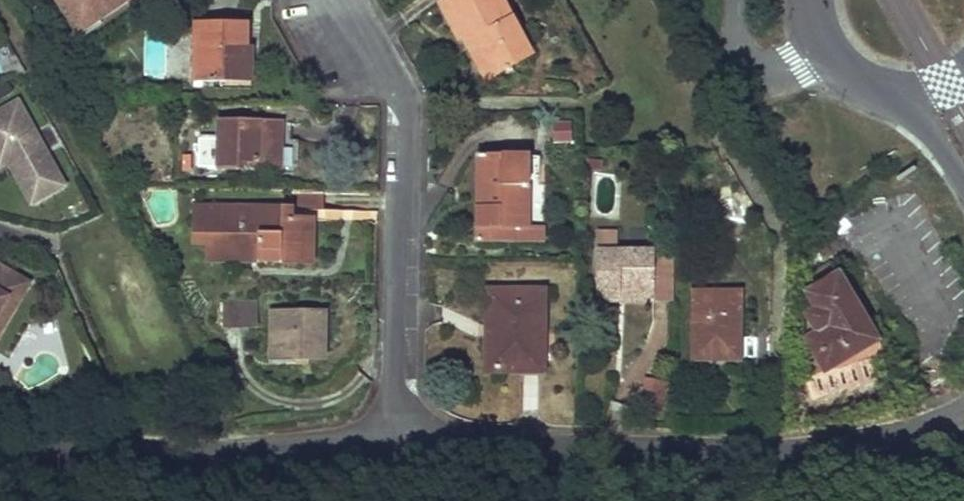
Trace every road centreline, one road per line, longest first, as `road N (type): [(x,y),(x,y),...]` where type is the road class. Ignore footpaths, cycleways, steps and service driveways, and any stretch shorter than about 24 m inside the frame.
road 1 (residential): [(397,459),(792,456),(963,415)]
road 2 (residential): [(343,0),(400,96),(407,286),(397,459)]
road 3 (residential): [(0,468),(397,459)]
road 4 (residential): [(819,44),(778,68),(753,66),(737,42),(738,0)]

